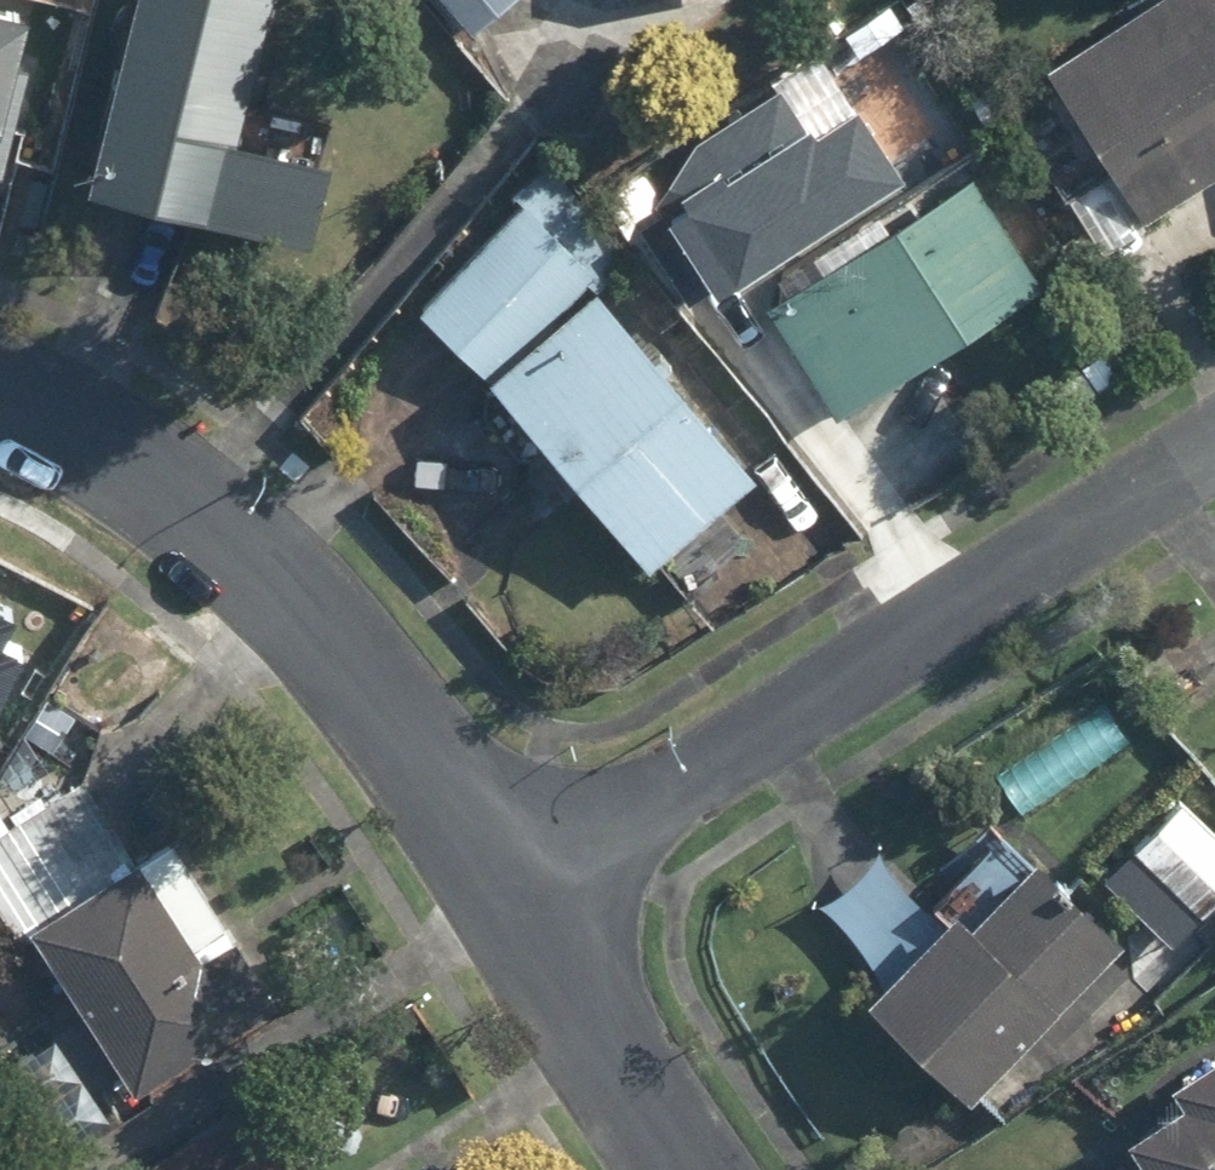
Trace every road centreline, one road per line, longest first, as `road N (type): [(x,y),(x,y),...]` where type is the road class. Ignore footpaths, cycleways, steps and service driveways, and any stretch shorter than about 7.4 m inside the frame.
road 1 (residential): [(506,884),(1214,458)]
road 2 (residential): [(0,396),(103,437),(323,631),(506,884)]
road 3 (residential): [(506,884),(689,1169)]

